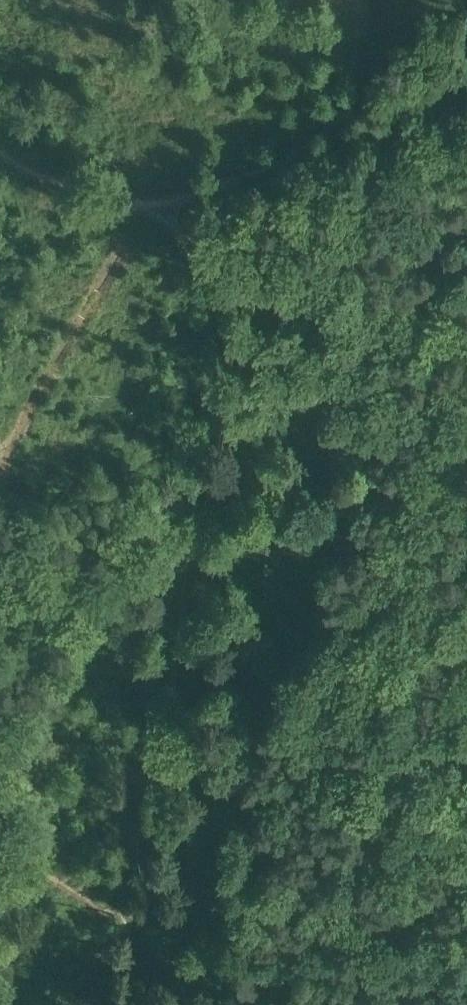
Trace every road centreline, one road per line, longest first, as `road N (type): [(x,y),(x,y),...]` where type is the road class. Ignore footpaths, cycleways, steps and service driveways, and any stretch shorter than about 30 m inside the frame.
road 1 (track): [(145,145),(152,169),(179,194),(244,228),(306,240),(328,255),(339,283),(338,397),(334,467),(260,438),(223,470),(104,1004)]
road 2 (track): [(0,107),(70,135),(145,145),(371,76),(466,4)]
road 3 (track): [(334,467),(466,530)]

